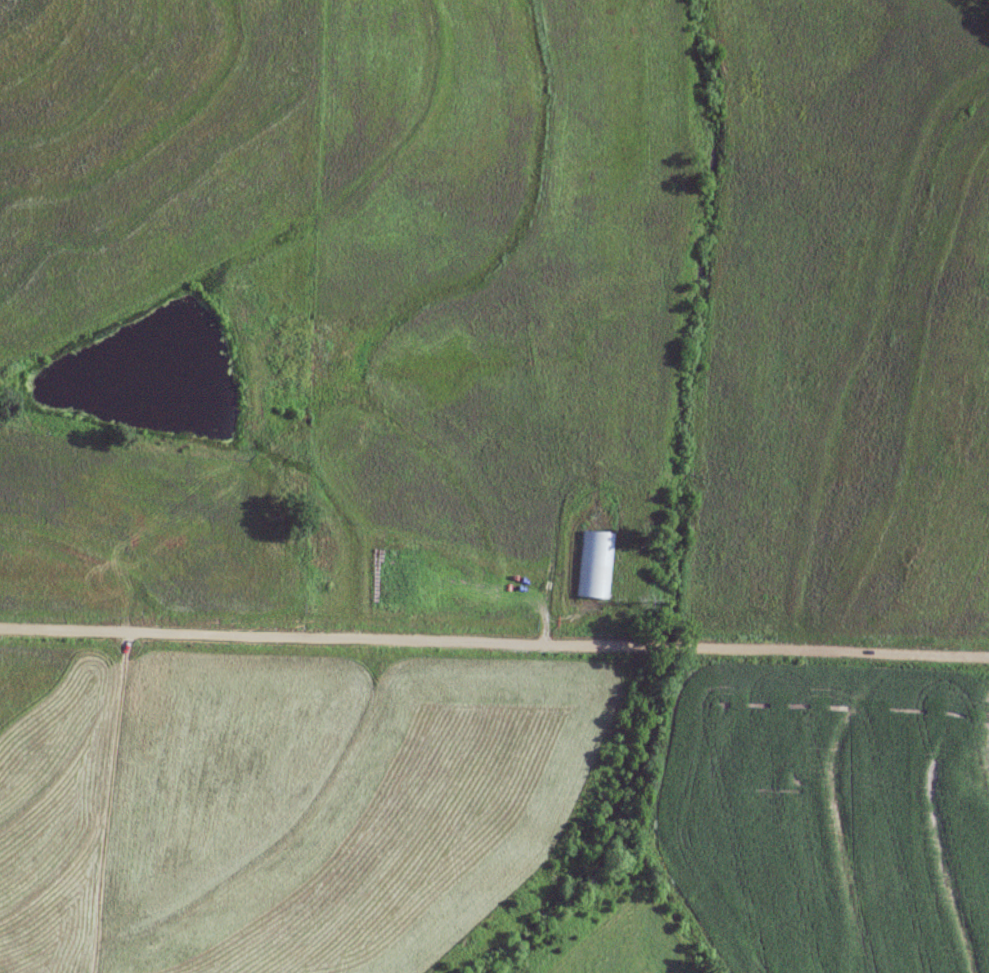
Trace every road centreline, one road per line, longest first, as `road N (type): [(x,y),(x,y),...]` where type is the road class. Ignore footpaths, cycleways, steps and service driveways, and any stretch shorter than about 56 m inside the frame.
road 1 (residential): [(988,660),(0,625)]

